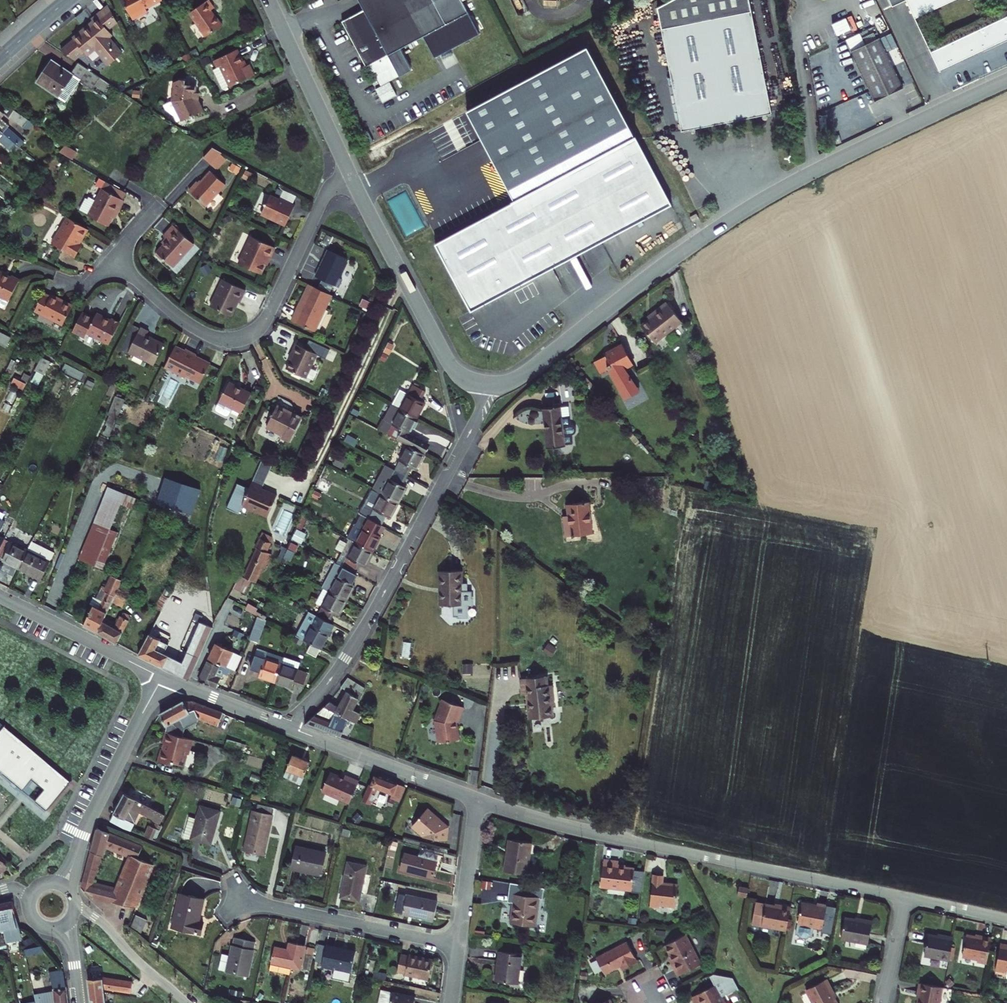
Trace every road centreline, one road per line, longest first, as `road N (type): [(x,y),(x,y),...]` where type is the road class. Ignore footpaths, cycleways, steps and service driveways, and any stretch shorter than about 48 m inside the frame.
road 1 (residential): [(493,384),(524,375),(734,216),(1006,81)]
road 2 (residential): [(477,799),(628,840),(906,897)]
road 3 (residential): [(283,725),(345,660),(493,384)]
road 4 (residential): [(112,258),(186,322),(217,338),(242,336),(269,314),(326,193),(351,177)]
road 5 (residential): [(351,177),(449,363),(493,384)]
road 6 (residential): [(161,677),(61,885)]
road 7 (residential): [(234,897),(459,945)]
road 8 (residential): [(283,725),(477,799)]
road 9 (residential): [(268,0),(351,177)]
road 10 (residential): [(0,596),(161,677)]
road 11 (residential): [(477,799),(459,945)]
road 12 (residential): [(184,1002),(75,905)]
road 13 (residential): [(161,677),(283,725)]

